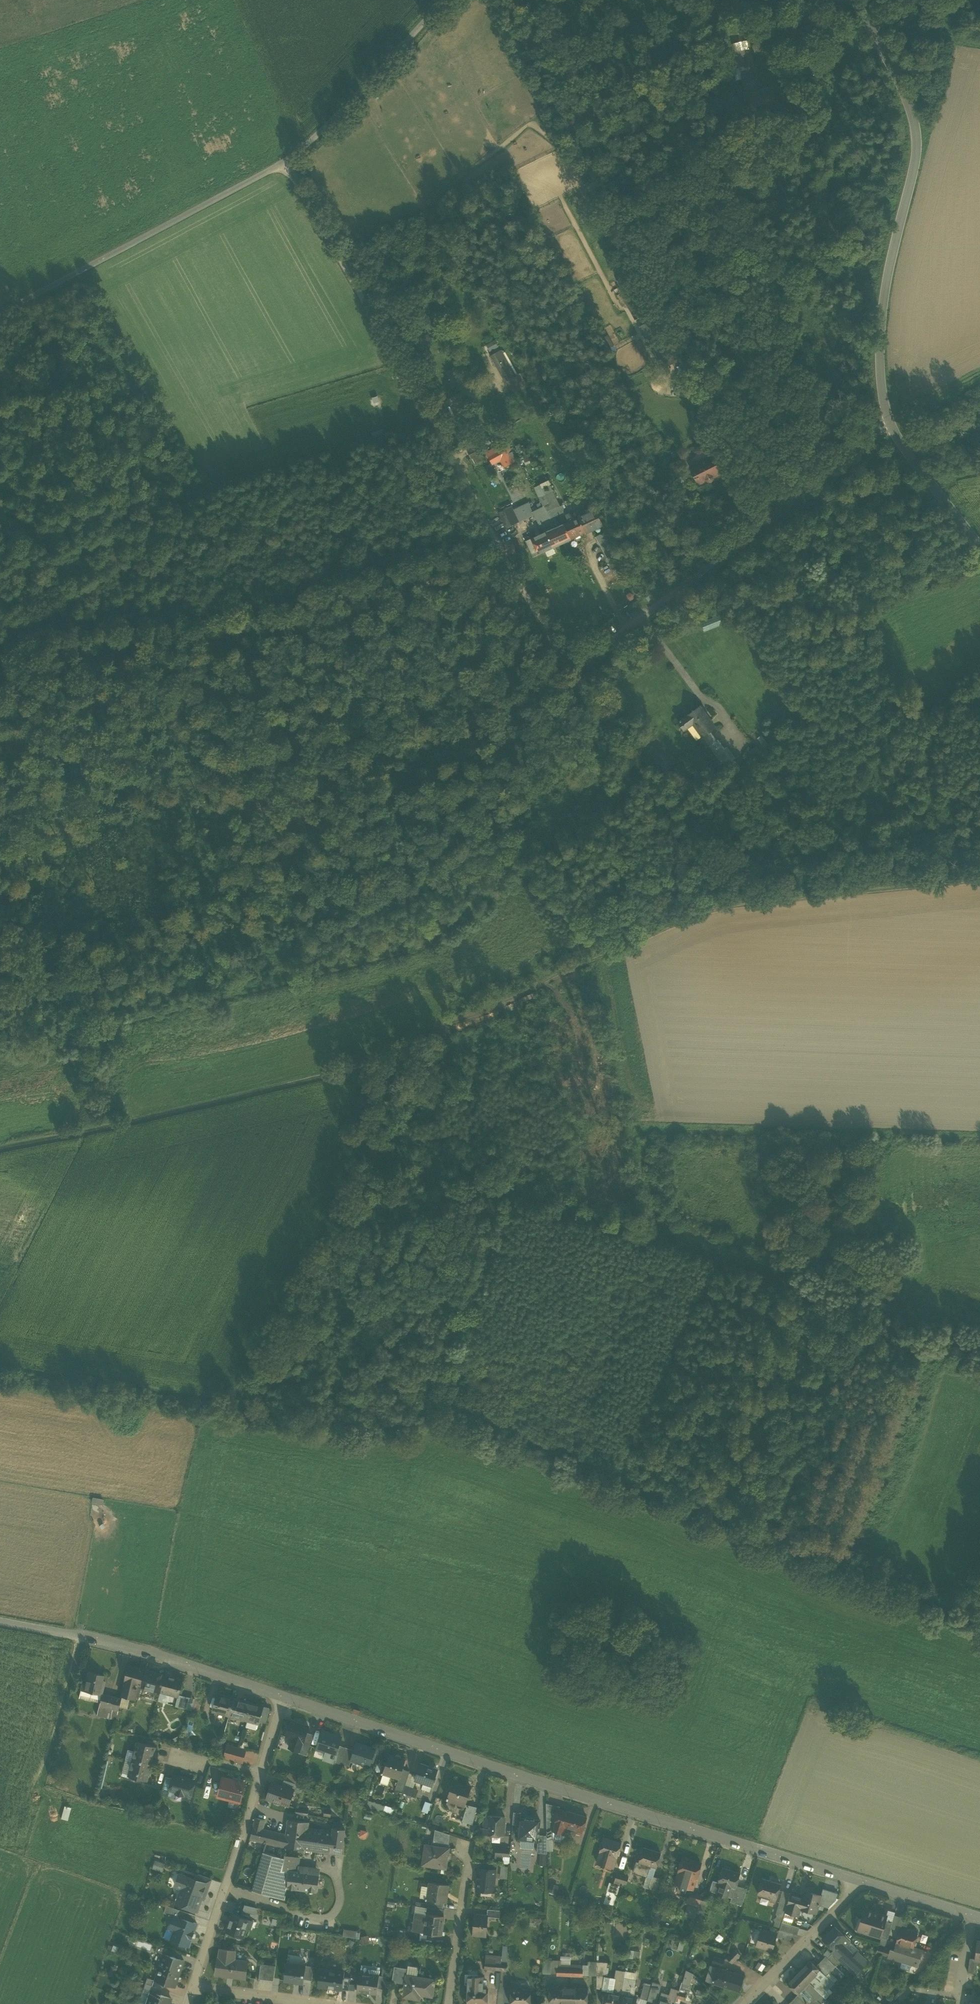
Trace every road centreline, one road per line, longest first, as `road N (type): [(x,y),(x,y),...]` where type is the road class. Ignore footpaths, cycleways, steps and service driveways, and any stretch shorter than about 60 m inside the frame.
road 1 (track): [(979,876),(716,901),(321,1074),(0,1148)]
road 2 (unclassified): [(282,1698),(862,1883)]
road 3 (track): [(979,1620),(422,1410)]
road 4 (unclassified): [(979,544),(890,424),(883,304),(919,146),(902,89),(850,0)]
road 5 (track): [(569,672),(275,767),(9,814)]
road 6 (unclassified): [(0,313),(285,159),(447,0)]
road 7 (unclassified): [(0,1622),(117,1646),(282,1698)]
road 8 (residential): [(192,1990),(262,1775)]
road 9 (residential): [(862,1883),(741,2003)]
road 10 (residential): [(449,2003),(471,1848)]
road 11 (residential): [(318,2003),(192,1990)]

